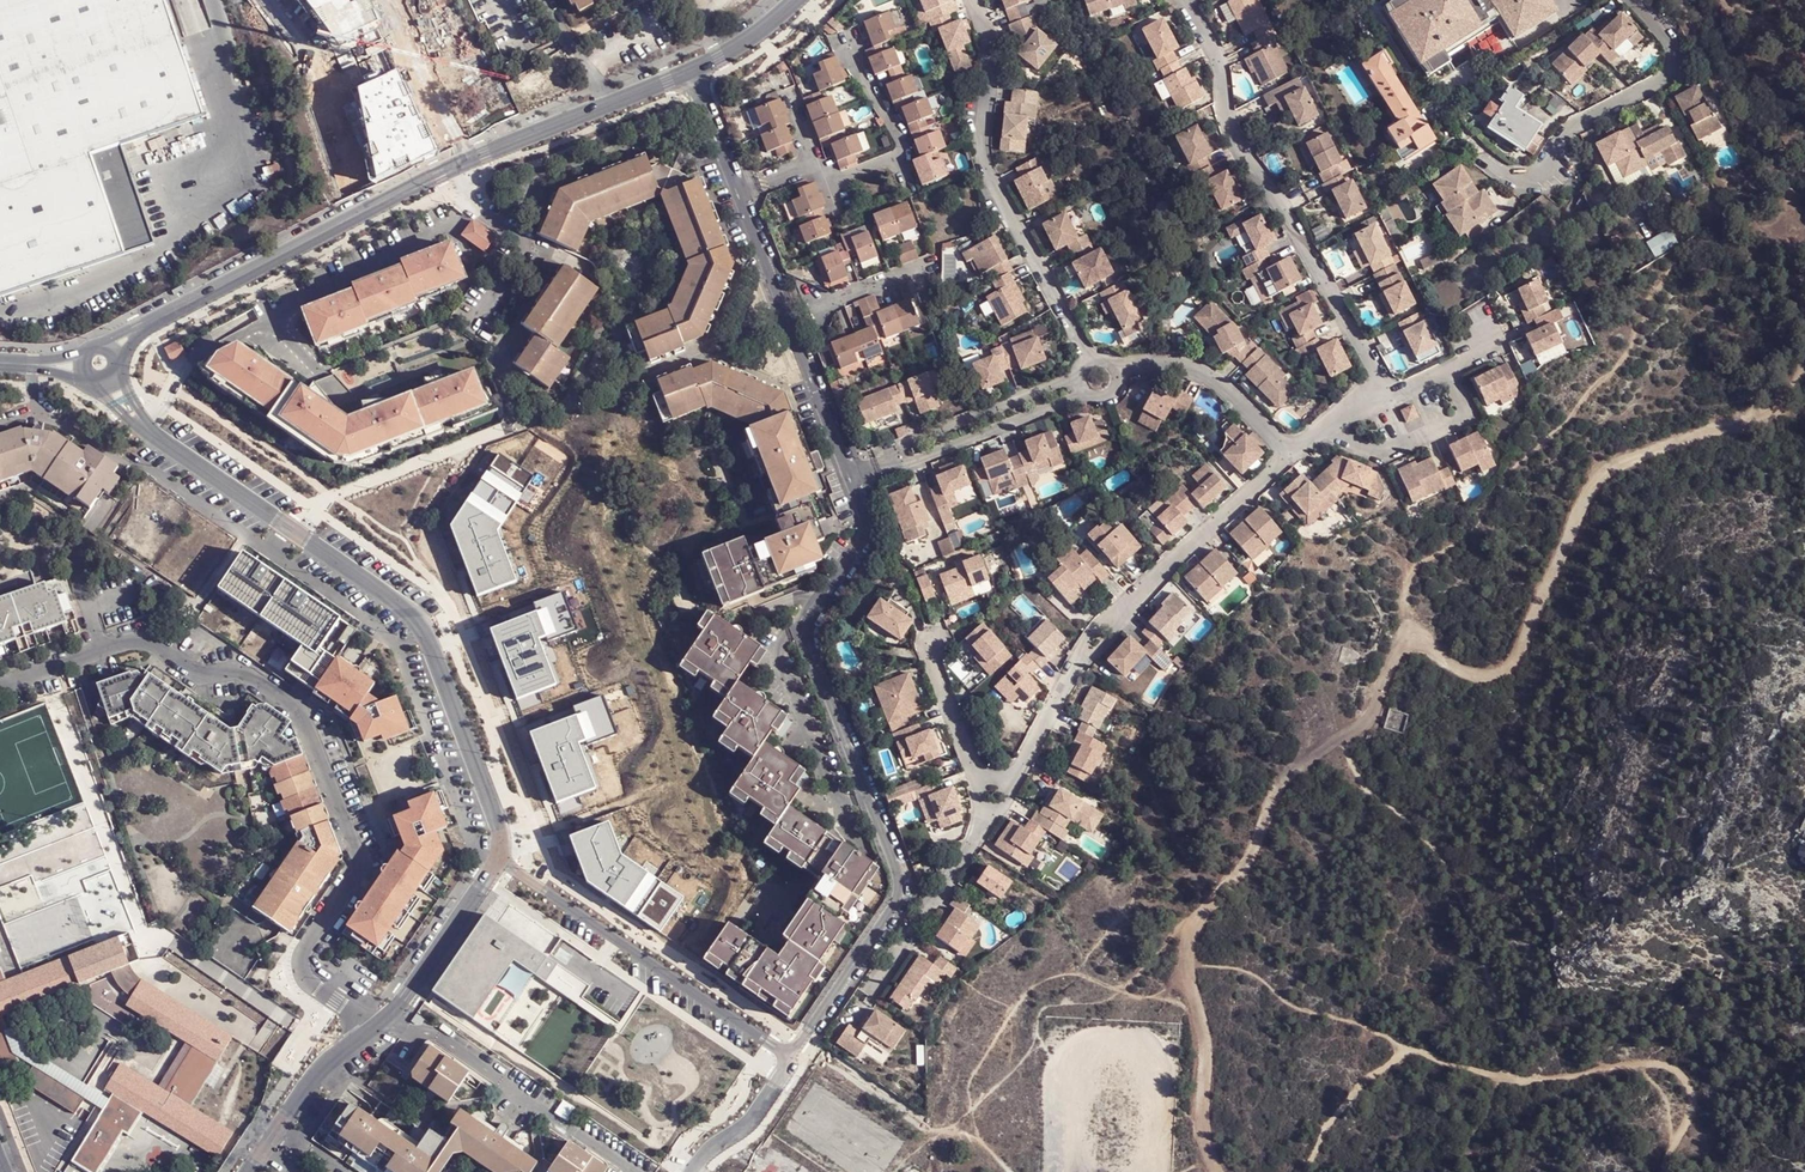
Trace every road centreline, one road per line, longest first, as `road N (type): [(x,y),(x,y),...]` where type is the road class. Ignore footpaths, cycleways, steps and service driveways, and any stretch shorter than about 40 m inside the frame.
road 1 (track): [(1113,984),(1152,998),(1197,963),(1243,968),(1291,1007),(1494,1076),(1550,1079),(1663,1065),(1691,1082),(1693,1111),(1667,1171)]
road 2 (track): [(1804,362),(1766,423),(1636,456),(1599,481),(1584,498),(1512,663),(1486,677),(1456,668),(1416,627),(1406,630),(1385,665),(1375,705),(1345,737)]
road 3 (residential): [(0,687),(130,643),(150,643),(197,673),(248,677),(296,712),(358,865),(306,948),(304,974),(372,1028)]
road 4 (residential): [(846,472),(864,518),(862,544),(815,612),(809,647),(900,884),(898,900),(789,1055)]
road 5 (track): [(933,1129),(969,1107),(996,1033),(1033,988),(1070,972),(1113,984),(1138,974),(1179,921),(1251,863),(1280,778),(1345,737)]
road 6 (residential): [(498,860),(501,827),(417,618),(135,418)]
road 7 (residential): [(1293,459),(1085,650),(991,809)]
road 8 (residential): [(1385,397),(1238,144),(1223,109),(1219,63),(1187,0)]
road 9 (residential): [(976,0),(993,47),(984,159),(998,200),(1094,364)]
road 10 (track): [(1345,737),(1365,790),(1405,817),(1446,861),(1487,977),(1510,1077)]
road 11 (tertiary): [(457,167),(134,333)]
road 12 (residential): [(789,1055),(498,860)]
road 13 (residential): [(737,190),(846,472)]
road 14 (unclassified): [(641,1171),(433,1034),(382,1022)]
road 15 (tertiary): [(691,70),(457,167)]
road 16 (residential): [(846,472),(1082,387)]
road 17 (residential): [(1113,372),(1164,360),(1203,370),(1238,395),(1293,459)]
road 18 (residential): [(991,809),(875,990)]
road 19 (track): [(1152,998),(1186,1008),(1200,1022),(1196,1128),(1222,1171)]
road 20 (residential): [(382,1022),(498,860)]
road 21 (residential): [(250,1171),(319,1067),(372,1028)]
road 22 (residential): [(383,0),(457,167)]
road 23 (residential): [(932,646),(991,809)]
road 24 (residential): [(789,1055),(748,1126),(712,1146),(691,1171)]
road 25 (residential): [(1490,323),(1491,347),(1385,397)]
road 26 (tertiary): [(799,0),(691,70)]
road 27 (residential): [(691,70),(737,190)]
road 28 (residential): [(901,154),(890,118),(842,47)]

